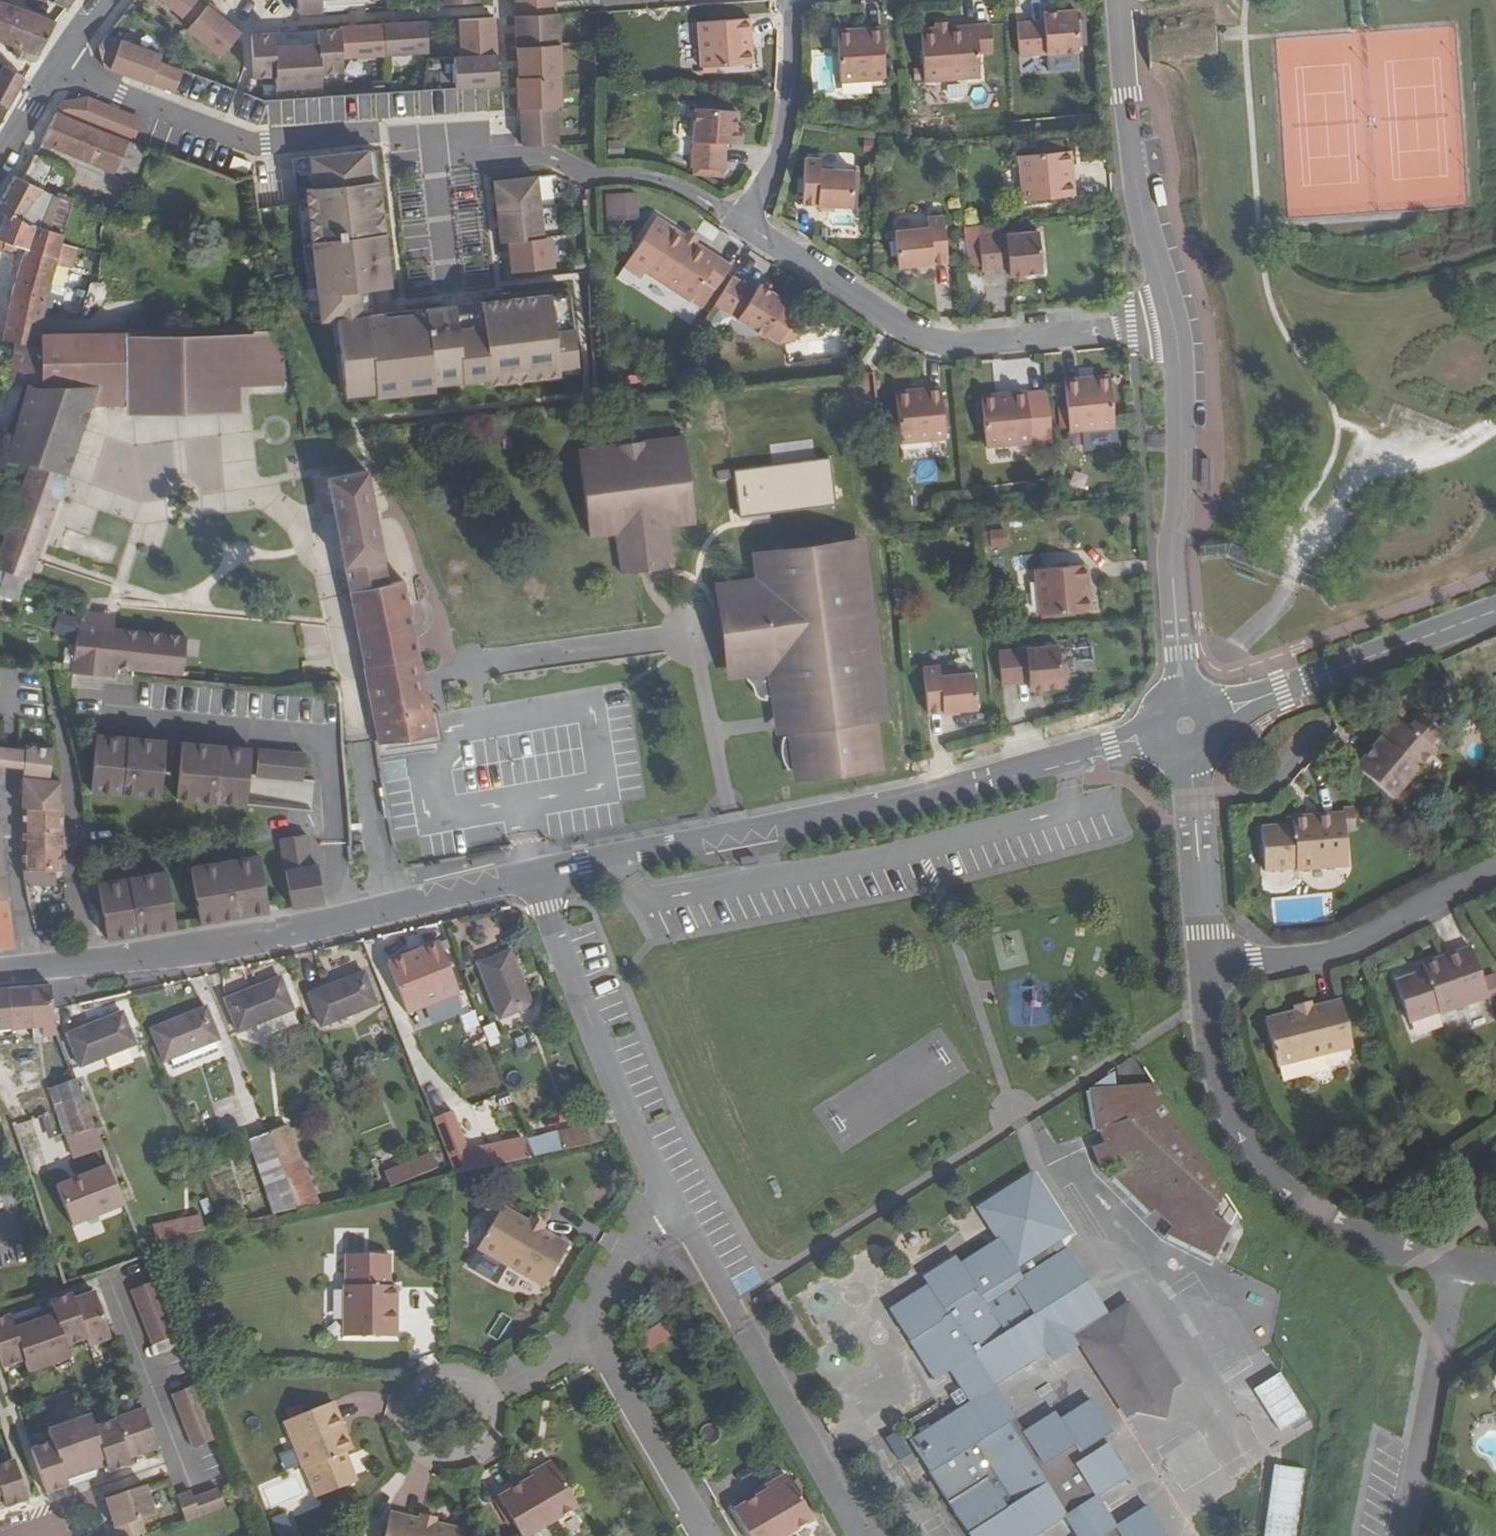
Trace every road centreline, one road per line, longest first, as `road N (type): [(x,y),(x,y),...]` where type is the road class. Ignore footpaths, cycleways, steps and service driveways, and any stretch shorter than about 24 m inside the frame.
road 1 (tertiary): [(1185,725),(858,810),(538,873)]
road 2 (tertiary): [(538,873),(290,931),(30,970)]
road 3 (residential): [(512,154),(434,136),(251,143),(60,70)]
road 4 (residential): [(737,227),(933,345),(1151,329)]
road 5 (residential): [(1457,1264),(1371,1242),(1293,1188),(1247,1143),(1218,1092),(1207,964)]
road 6 (residential): [(1151,329),(1185,725)]
road 7 (residential): [(860,1535),(673,1215)]
road 8 (residential): [(673,1215),(538,873)]
road 9 (tertiary): [(1495,610),(1185,725)]
road 10 (residential): [(1121,0),(1151,329)]
road 11 (residential): [(1495,866),(1348,948),(1207,964)]
road 12 (residential): [(1403,1535),(1457,1264)]
road 13 (residential): [(512,154),(673,185),(737,227)]
road 14 (residential): [(1207,964),(1185,725)]
road 15 (residential): [(784,0),(783,117),(768,181),(737,227)]
road 16 (residential): [(588,1339),(701,1535)]
road 17 (residential): [(30,970),(8,786),(0,786)]
road 18 (residential): [(588,1339),(444,1412)]
road 19 (residential): [(673,1215),(630,1238),(588,1339)]

